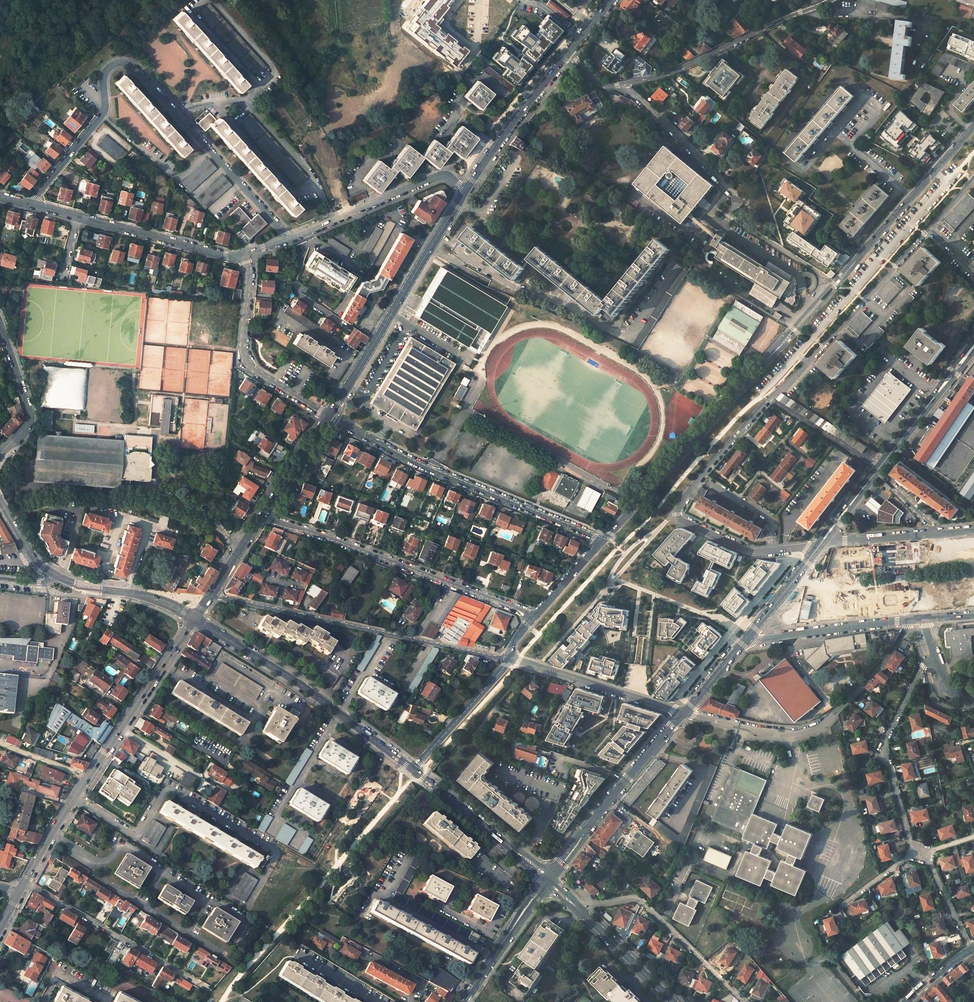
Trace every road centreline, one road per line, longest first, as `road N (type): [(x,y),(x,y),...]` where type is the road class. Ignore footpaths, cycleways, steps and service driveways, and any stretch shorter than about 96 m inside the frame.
road 1 (trunk): [(0,534),(973,788)]
road 2 (trunk): [(973,755),(0,506)]
road 3 (residential): [(819,546),(750,551),(681,519),(679,510),(738,432),(928,228)]
road 4 (residential): [(30,204),(101,116),(105,73),(122,62),(136,67),(291,238)]
road 5 (residential): [(209,596),(510,659)]
road 6 (residential): [(603,540),(421,465),(328,417)]
road 7 (residential): [(831,0),(658,77),(602,87),(568,53)]
road 8 (residential): [(262,515),(535,617)]
road 9 (residential): [(684,713),(760,730),(809,730),(867,680),(909,621)]
road 10 (tertiary): [(195,618),(413,770)]
road 11 (secondary): [(466,191),(328,417)]
road 12 (residential): [(603,540),(767,360)]
road 13 (residential): [(30,204),(226,257),(242,253)]
road 14 (tertiary): [(684,713),(547,880)]
road 15 (residential): [(328,417),(246,362),(242,253)]
road 16 (residential): [(913,851),(885,746),(927,661)]
road 17 (secondary): [(195,618),(87,778)]
road 18 (residential): [(291,238),(438,176),(466,191)]
road 19 (residential): [(510,659),(684,713)]
road 20 (residential): [(856,261),(973,124)]
road 21 (residential): [(547,880),(673,1001)]
road 22 (tertiary): [(413,770),(547,880)]
road 23 (secondary): [(568,53),(466,191)]
road 24 (residential): [(750,634),(909,621)]
road 25 (track): [(248,0),(315,87),(359,105)]
road 26 (tertiary): [(922,412),(827,536)]
road 27 (tertiary): [(547,880),(461,1001)]
road 28 (residential): [(413,770),(510,659)]
road 29 (residential): [(973,529),(827,536)]
road 30 (residential): [(0,456),(28,421),(0,324)]
road 31 (tertiary): [(195,618),(152,596),(62,578)]
road 32 (residential): [(856,261),(767,360)]
road 33 (residential): [(767,360),(856,261)]
road 34 (secondary): [(87,778),(19,892)]

